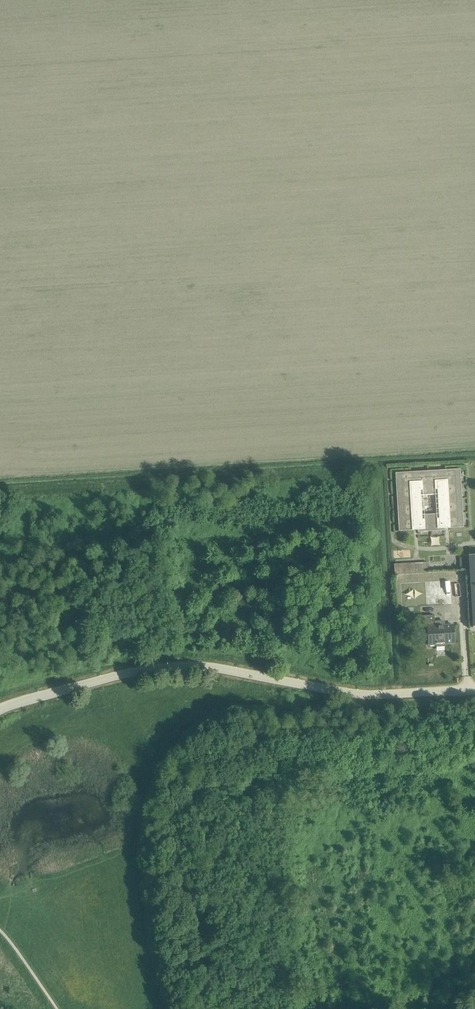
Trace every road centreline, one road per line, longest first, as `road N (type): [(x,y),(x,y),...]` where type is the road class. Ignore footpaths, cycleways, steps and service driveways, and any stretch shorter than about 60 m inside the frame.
road 1 (unclassified): [(0,710),(167,667),(374,694),(474,688)]

